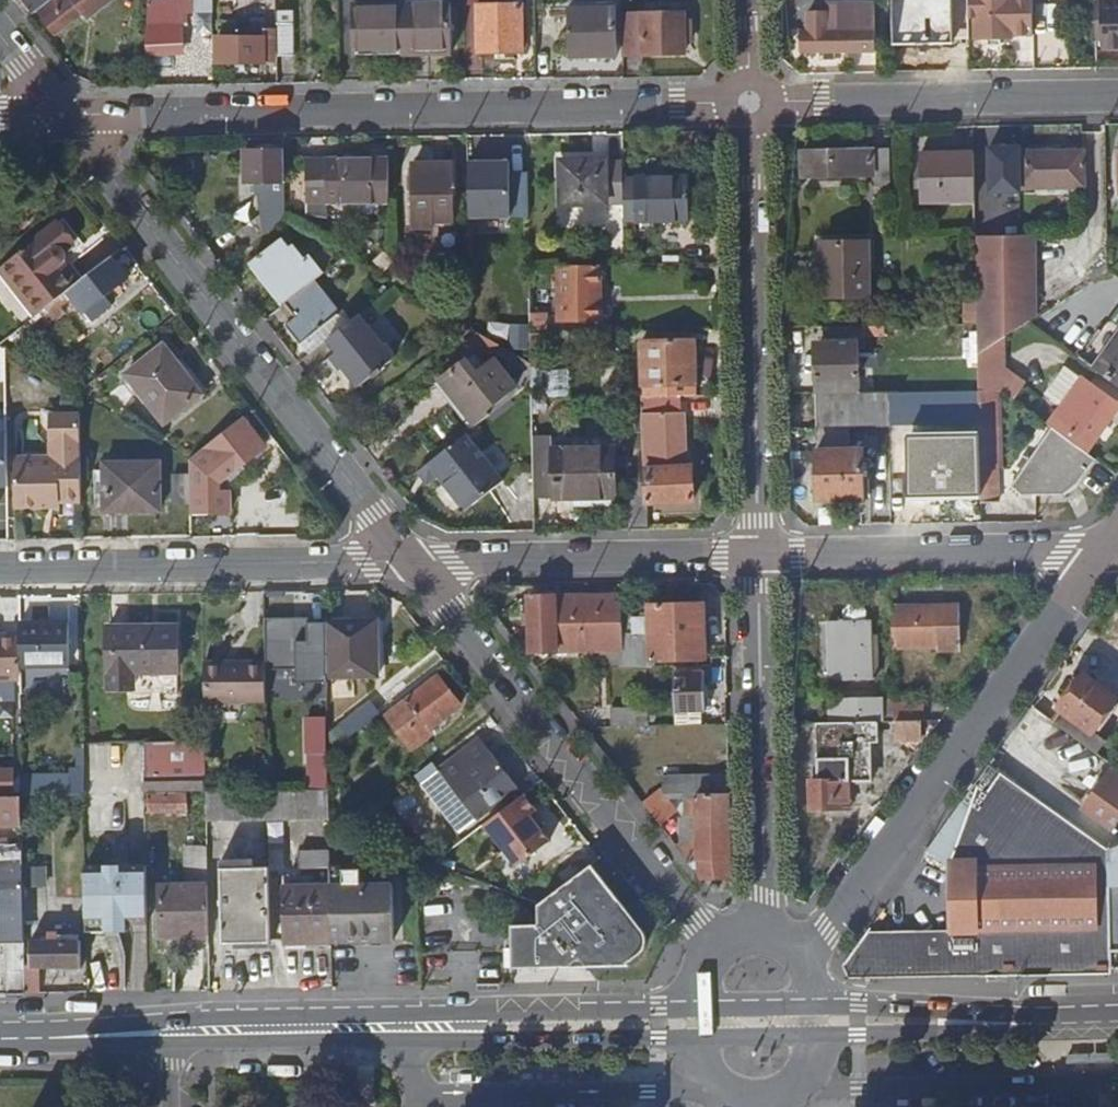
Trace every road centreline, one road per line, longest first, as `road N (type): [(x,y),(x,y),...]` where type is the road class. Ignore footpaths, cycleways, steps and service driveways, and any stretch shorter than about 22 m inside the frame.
road 1 (residential): [(750,102),(63,116)]
road 2 (residential): [(409,561),(63,116)]
road 3 (residential): [(800,957),(1117,544)]
road 4 (residential): [(714,955),(409,561)]
road 5 (residential): [(758,553),(750,102)]
road 6 (residential): [(0,568),(409,561)]
road 7 (residential): [(765,943),(758,553)]
road 8 (residential): [(1117,94),(750,102)]
road 9 (residential): [(758,553),(1117,544)]
road 10 (residential): [(409,561),(758,553)]
road 11 (residential): [(803,1077),(858,1090),(1117,1086)]
road 12 (residential): [(414,1094),(718,1087)]
road 13 (primary): [(696,1006),(410,1015)]
road 14 (primary): [(412,1040),(697,1038)]
road 15 (primary): [(169,1043),(412,1040)]
road 16 (primary): [(410,1015),(169,1021)]
road 17 (primary): [(1028,1024),(878,1003),(813,1005)]
road 18 (primary): [(813,1035),(1028,1024)]

